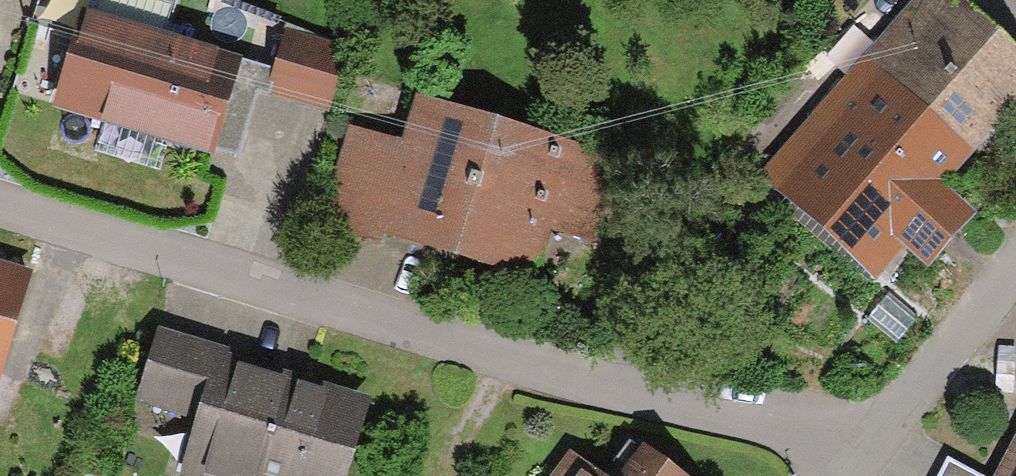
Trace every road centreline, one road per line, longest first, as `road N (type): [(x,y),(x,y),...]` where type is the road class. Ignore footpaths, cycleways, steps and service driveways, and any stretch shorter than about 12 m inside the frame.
road 1 (residential): [(0,186),(509,357),(875,441)]
road 2 (residential): [(875,441),(1015,266)]

